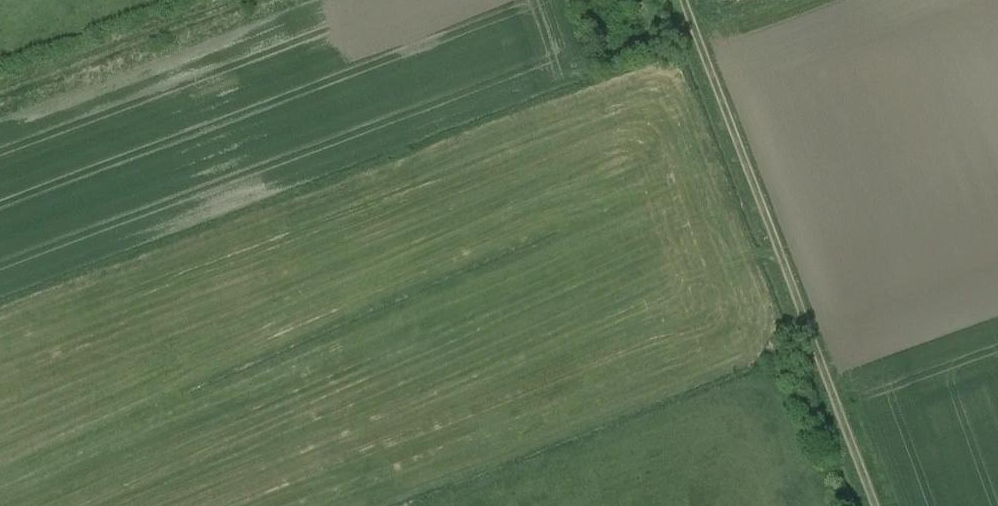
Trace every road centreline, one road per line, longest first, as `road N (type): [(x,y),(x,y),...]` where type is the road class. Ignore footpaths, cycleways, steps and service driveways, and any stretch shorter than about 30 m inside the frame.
road 1 (track): [(887,505),(694,0)]
road 2 (track): [(0,89),(247,0)]

